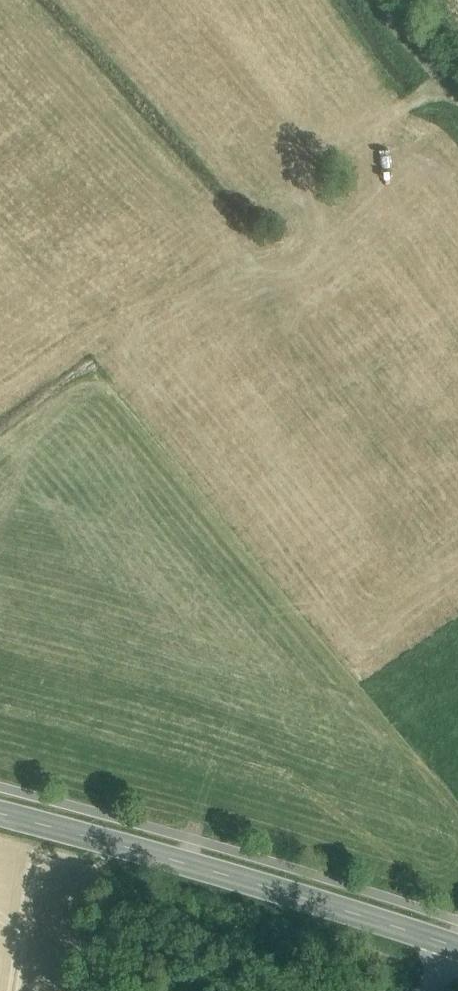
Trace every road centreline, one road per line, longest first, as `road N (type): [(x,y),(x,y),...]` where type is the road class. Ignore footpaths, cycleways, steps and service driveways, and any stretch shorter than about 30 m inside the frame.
road 1 (secondary): [(453,944),(0,814)]

